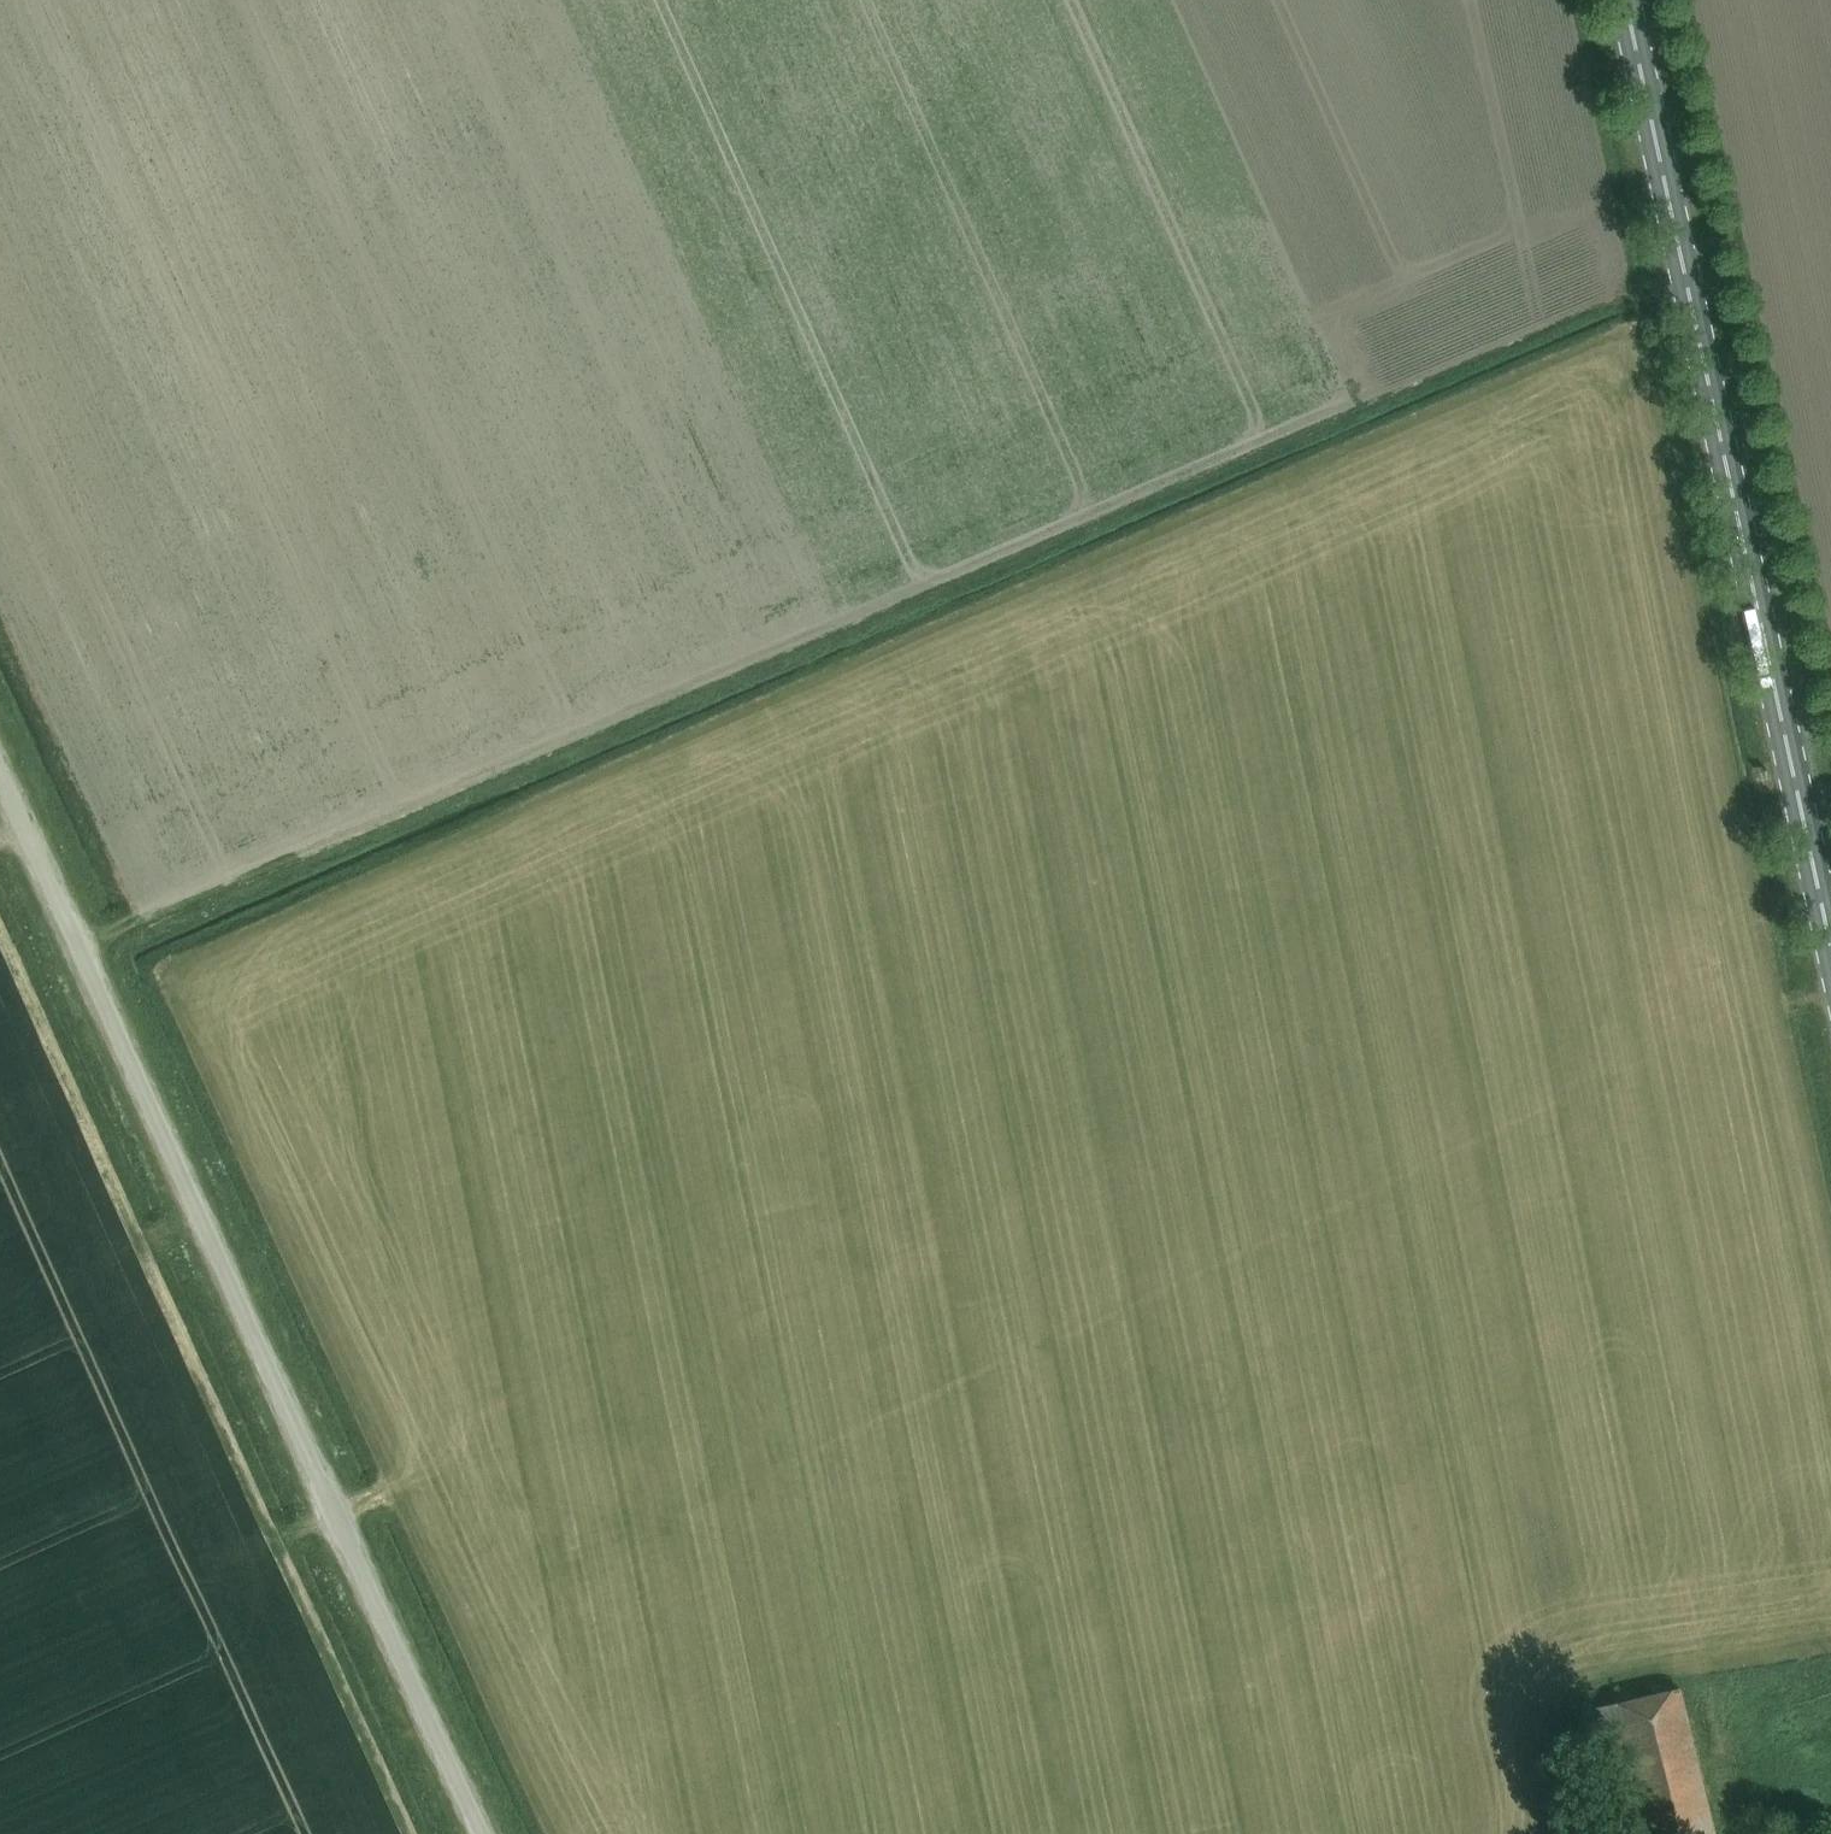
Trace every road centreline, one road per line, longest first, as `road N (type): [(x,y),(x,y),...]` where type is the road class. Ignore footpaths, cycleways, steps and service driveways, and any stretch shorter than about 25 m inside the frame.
road 1 (unclassified): [(493,1833),(0,766)]
road 2 (primary): [(1830,952),(1626,0)]

